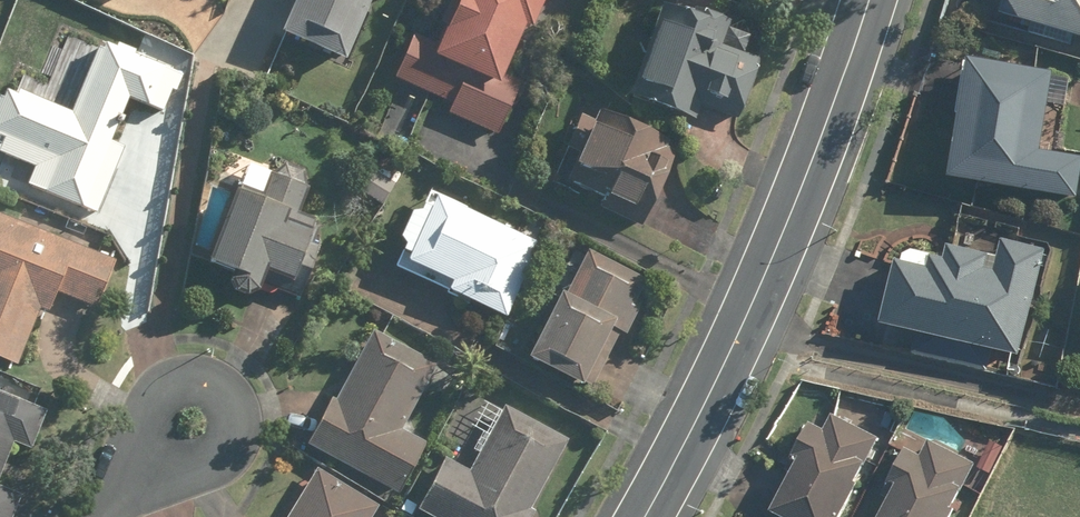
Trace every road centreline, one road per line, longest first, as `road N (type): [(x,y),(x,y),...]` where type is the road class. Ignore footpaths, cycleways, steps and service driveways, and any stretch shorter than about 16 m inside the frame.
road 1 (residential): [(644,516),(768,269),(868,0)]
road 2 (residential): [(212,390),(229,417),(218,446),(107,496)]
road 3 (residential): [(107,496),(160,395),(174,386),(212,390)]

